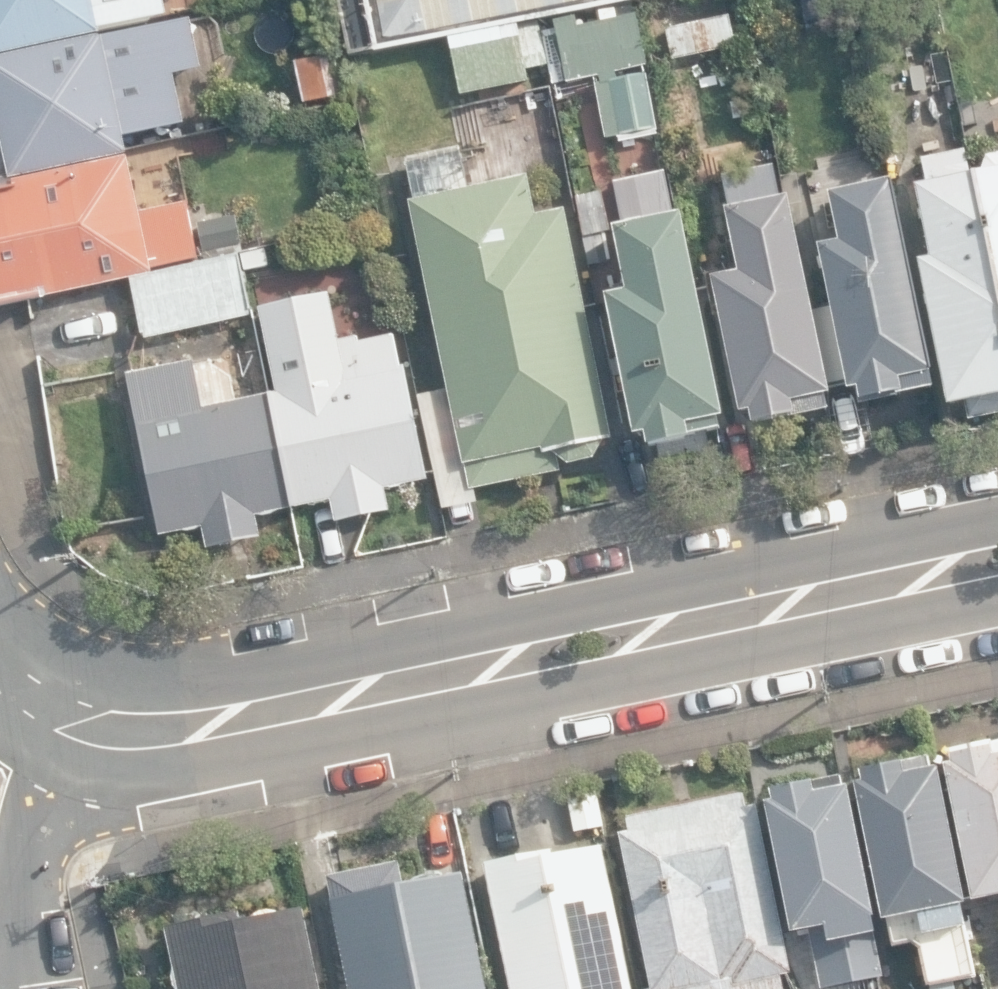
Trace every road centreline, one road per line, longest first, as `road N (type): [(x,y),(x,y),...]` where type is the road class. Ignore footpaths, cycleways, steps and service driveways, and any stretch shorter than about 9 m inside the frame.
road 1 (tertiary): [(997,552),(175,729),(81,726),(25,698)]

